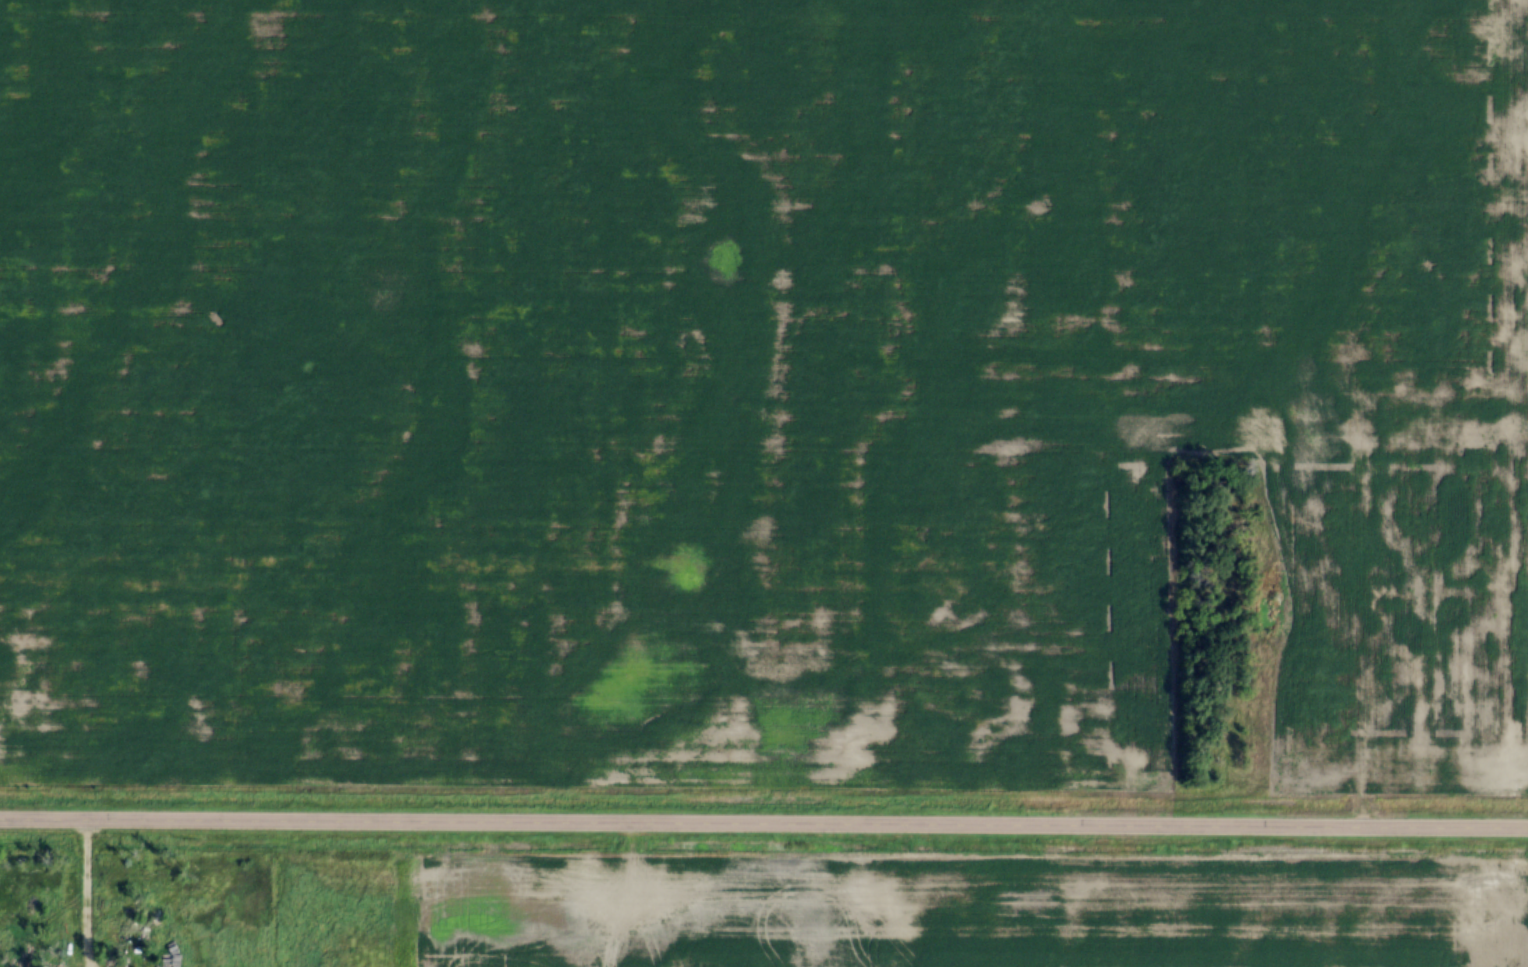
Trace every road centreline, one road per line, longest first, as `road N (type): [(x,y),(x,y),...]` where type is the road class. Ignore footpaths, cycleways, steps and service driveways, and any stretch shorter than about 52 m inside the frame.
road 1 (tertiary): [(1527,827),(0,820)]

